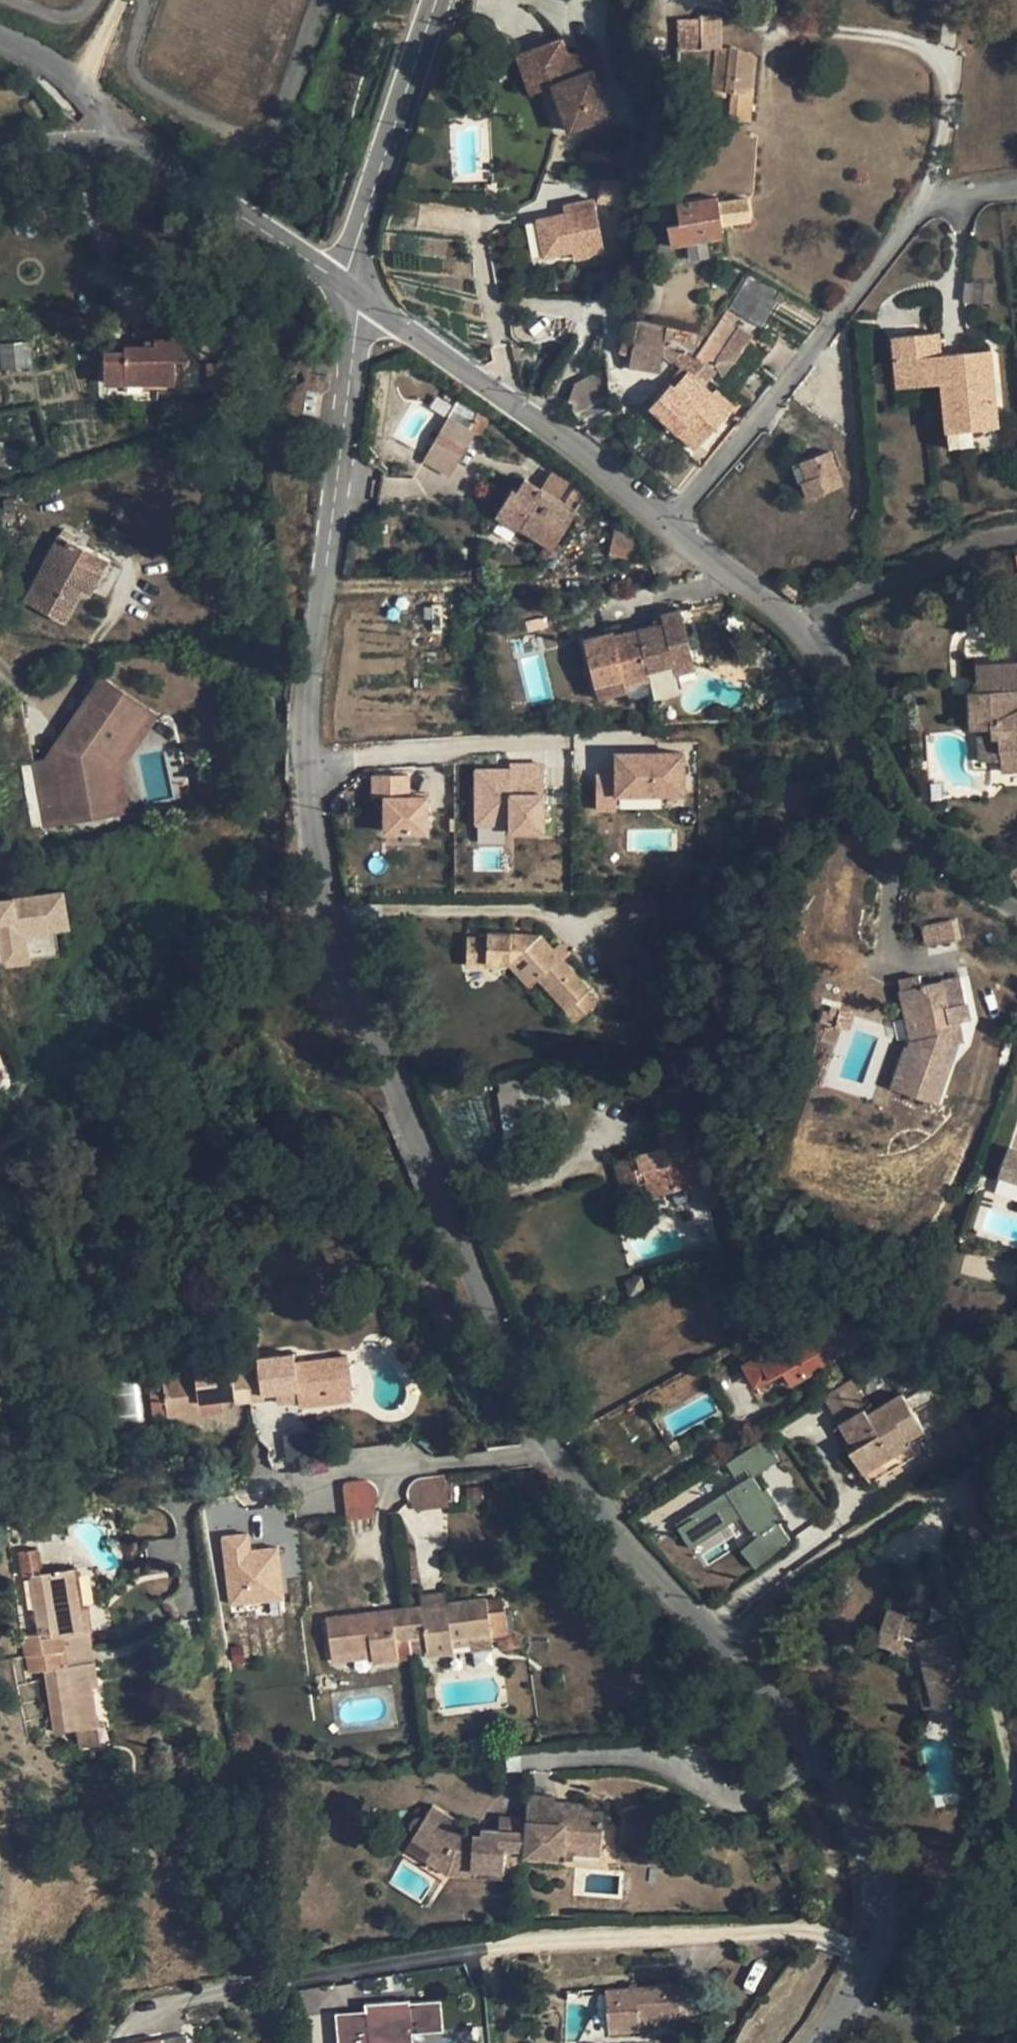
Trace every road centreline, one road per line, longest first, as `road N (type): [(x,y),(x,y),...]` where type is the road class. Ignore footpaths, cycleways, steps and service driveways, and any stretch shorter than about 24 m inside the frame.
road 1 (residential): [(727,1649),(555,1450),(330,915),(310,776),(351,294)]
road 2 (residential): [(160,2002),(778,1925),(816,1931),(869,1956)]
road 3 (residential): [(1016,1805),(951,1496),(917,1488),(771,1596),(727,1649)]
road 4 (residential): [(672,526),(776,603),(915,819),(1016,915)]
road 5 (residential): [(1016,186),(950,193),(921,209),(672,526)]
road 6 (residential): [(351,294),(672,526)]
road 7 (residential): [(0,159),(109,148),(178,170),(351,294)]
road 8 (residential): [(869,1956),(876,1858),(816,1749),(770,1684),(727,1649)]
road 9 (residential): [(351,294),(355,249),(437,0)]

